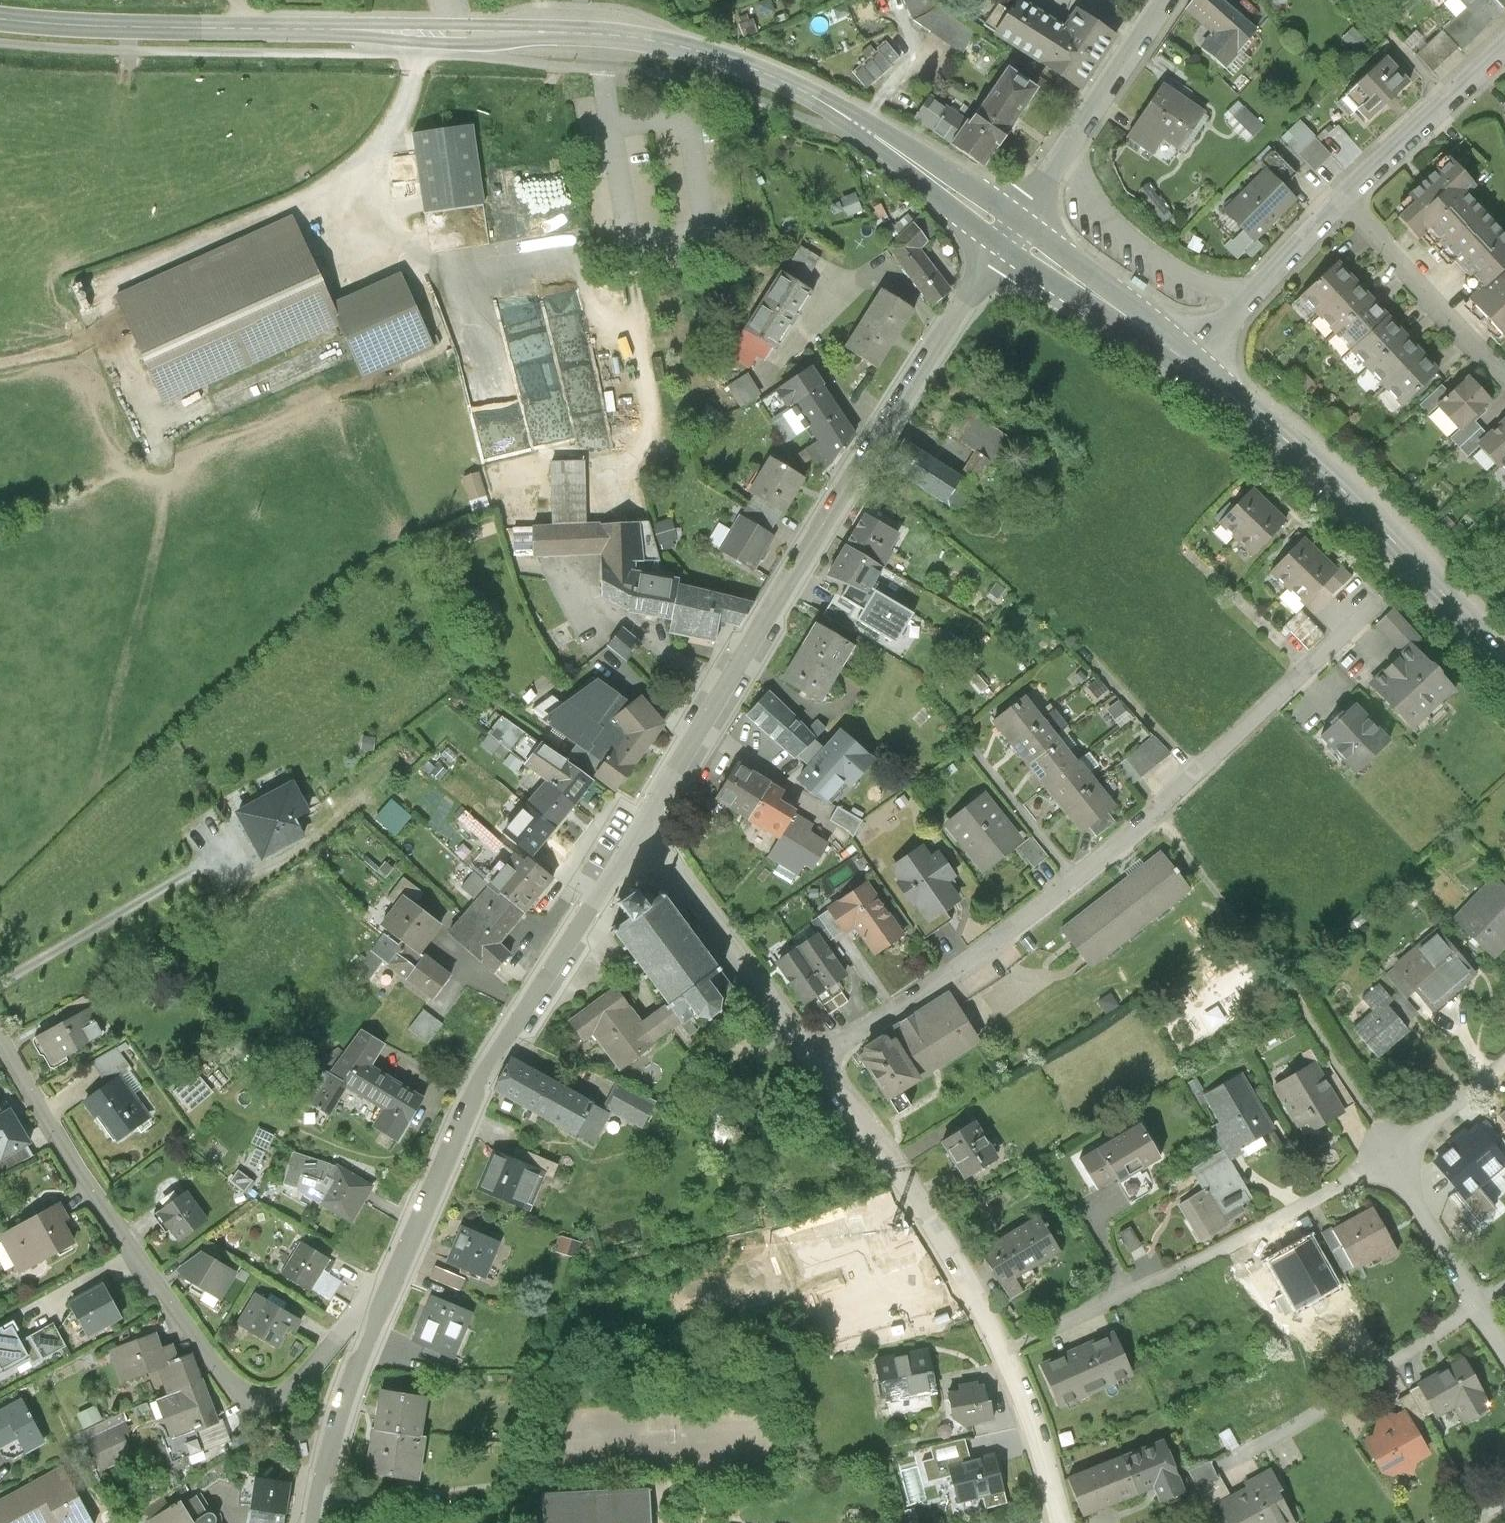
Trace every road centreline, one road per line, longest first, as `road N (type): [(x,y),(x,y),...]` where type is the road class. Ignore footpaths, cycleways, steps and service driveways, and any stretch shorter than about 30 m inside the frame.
road 1 (track): [(0,878),(94,791),(165,483),(95,288),(333,195),(386,143),(410,97),(425,31)]
road 2 (secondary): [(0,19),(536,31),(655,42),(760,71),(820,100),(1012,236)]
road 3 (residential): [(815,1055),(1001,945),(1160,812),(1367,613)]
road 4 (residential): [(641,833),(1012,236)]
road 5 (residential): [(387,1296),(313,1372),(263,1399),(226,1376),(94,1194),(0,1044)]
road 6 (residential): [(387,1296),(490,1065),(641,833)]
road 7 (residential): [(998,1355),(1184,1270),(1389,1158)]
road 8 (secondary): [(1190,364),(1376,523),(1504,664)]
road 9 (residential): [(815,1055),(883,1147),(998,1355)]
road 10 (residential): [(1476,1306),(1226,1471)]
road 11 (residential): [(1012,236),(1169,0)]
road 12 (residential): [(815,1055),(641,833)]
road 13 (residential): [(1346,201),(1495,374),(1504,375)]
road 14 (residential): [(318,1522),(325,1473),(387,1296)]
road 15 (residential): [(1346,201),(1190,364)]
road 16 (residential): [(1504,48),(1346,201)]
road 17 (secondary): [(1012,236),(1190,364)]
road 18 (residential): [(998,1355),(1019,1393),(1056,1522)]
road 19 (residential): [(1389,1158),(1476,1306)]
road 20 (residential): [(1389,1158),(1504,1060)]

